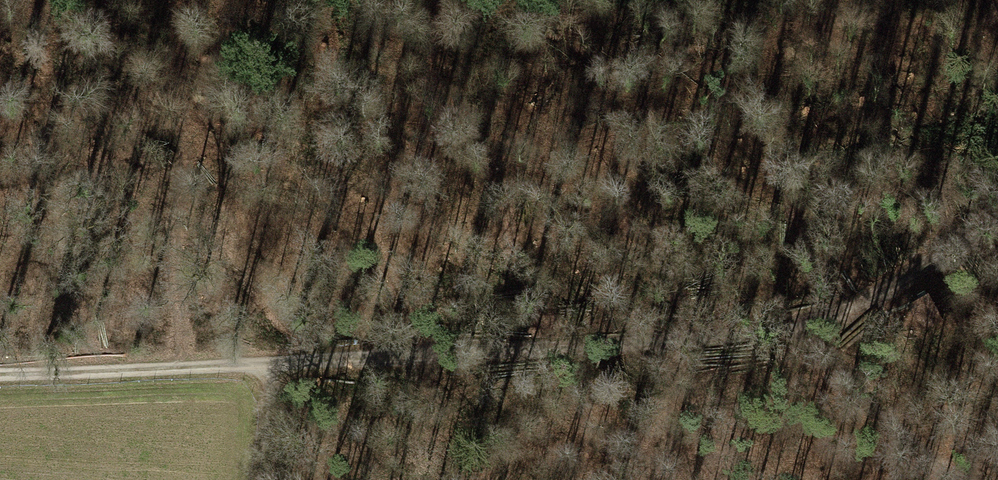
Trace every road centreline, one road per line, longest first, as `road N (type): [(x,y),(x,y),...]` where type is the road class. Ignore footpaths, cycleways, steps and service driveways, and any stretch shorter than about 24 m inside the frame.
road 1 (track): [(791,330),(605,350),(0,374)]
road 2 (track): [(997,221),(869,304),(791,330)]

